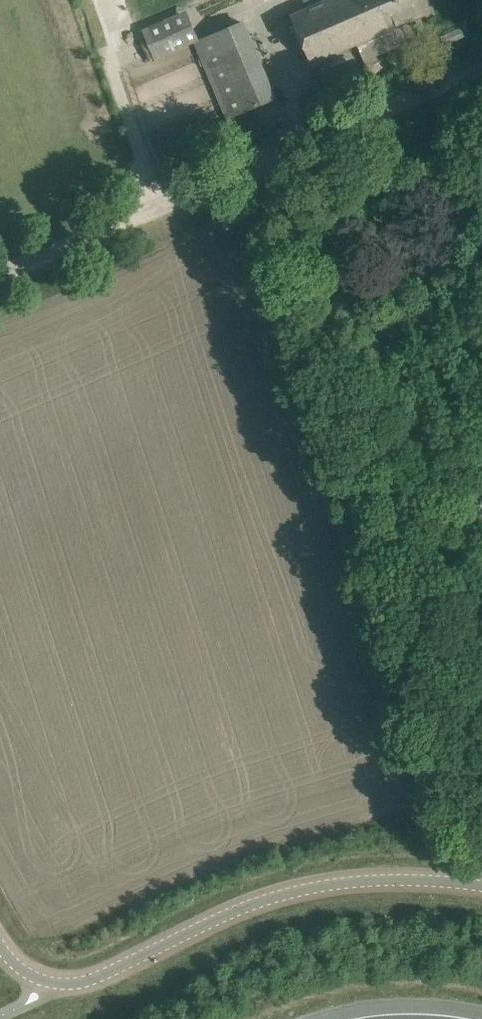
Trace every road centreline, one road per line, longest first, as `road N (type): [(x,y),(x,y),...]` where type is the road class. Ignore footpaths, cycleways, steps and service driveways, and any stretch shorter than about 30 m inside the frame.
road 1 (unclassified): [(481,70),(0,281)]
road 2 (unclassified): [(0,945),(22,971),(73,984),(285,895),(394,880),(481,887)]

